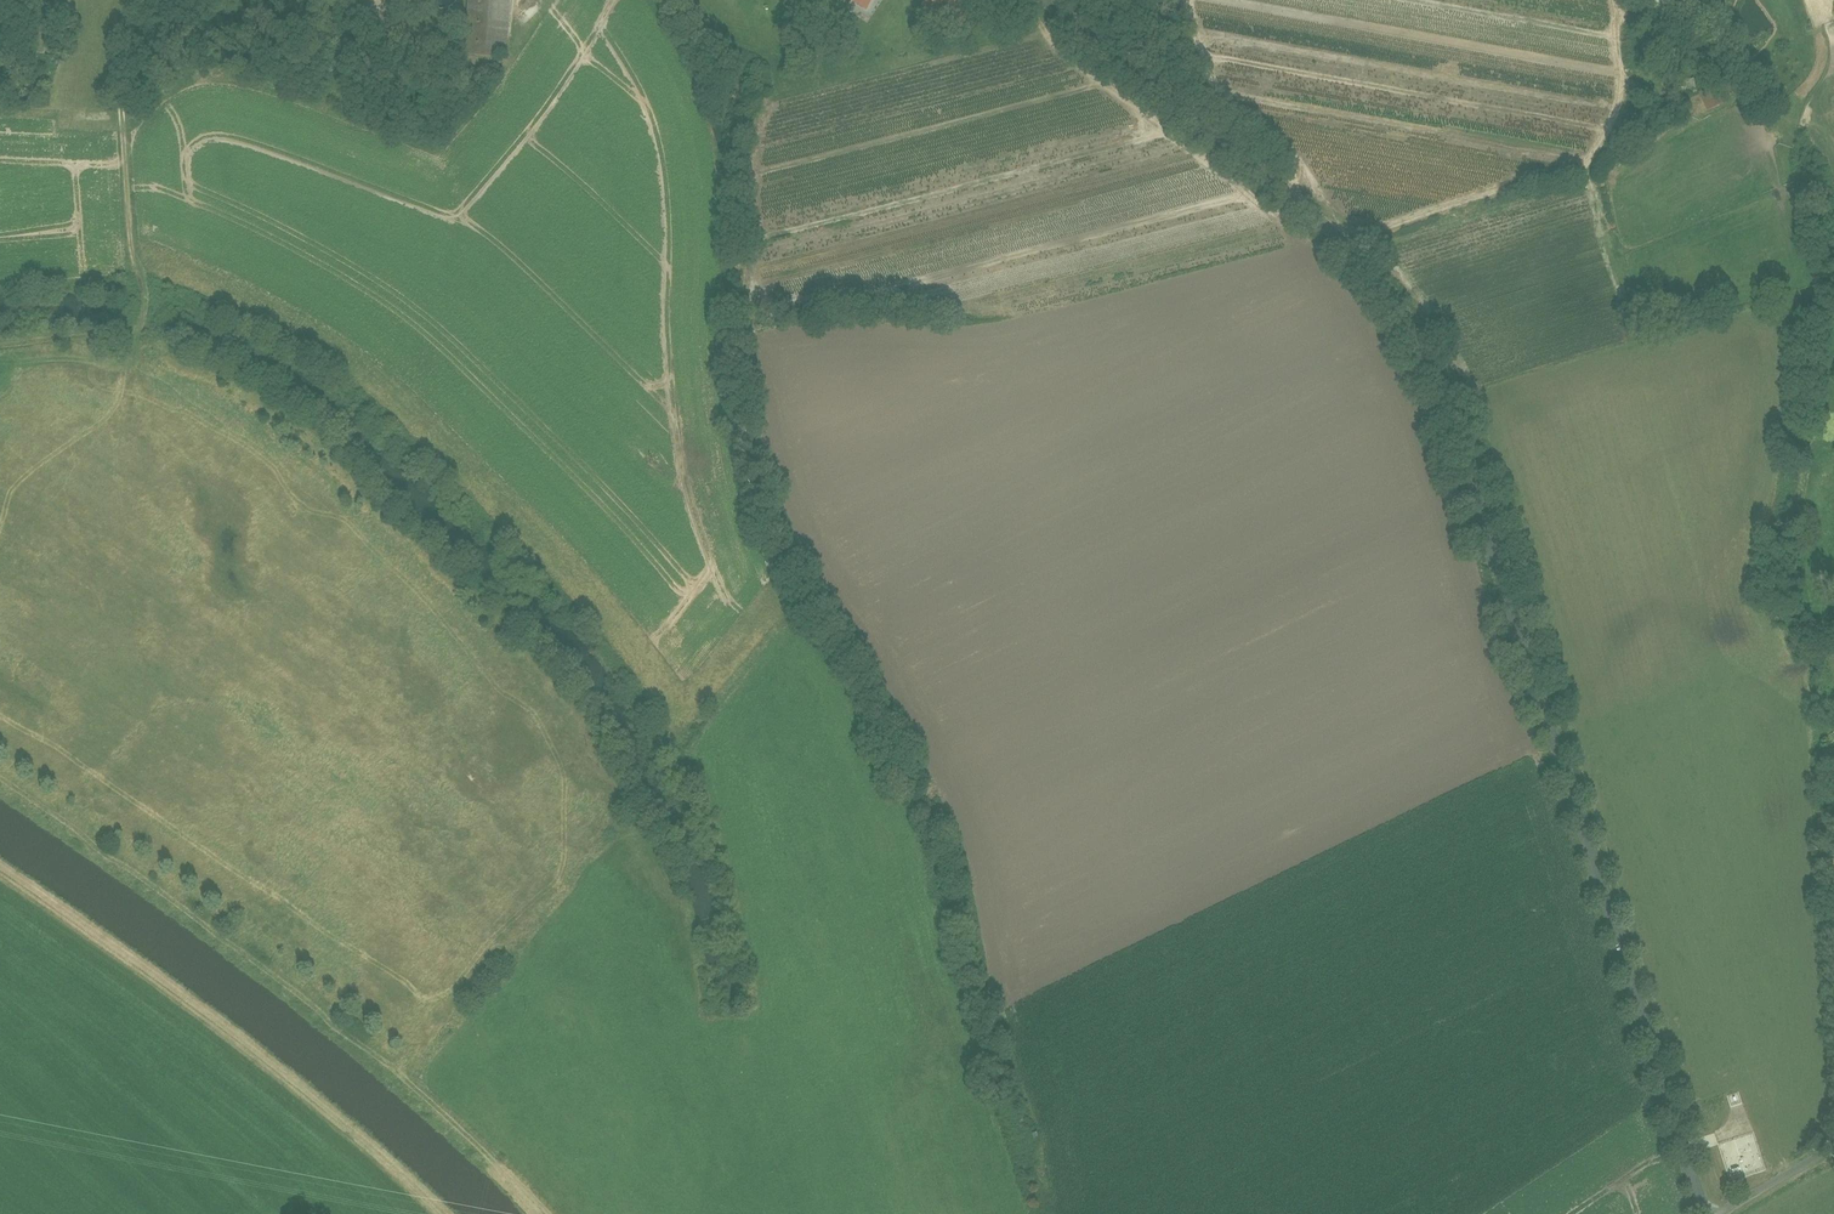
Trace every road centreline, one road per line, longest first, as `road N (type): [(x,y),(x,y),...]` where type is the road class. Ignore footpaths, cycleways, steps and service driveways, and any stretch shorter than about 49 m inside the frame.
road 1 (unclassified): [(1060,0),(1344,239),(1402,311),(1435,378),(1703,1213)]
road 2 (unclassified): [(1833,1151),(1729,1213)]

